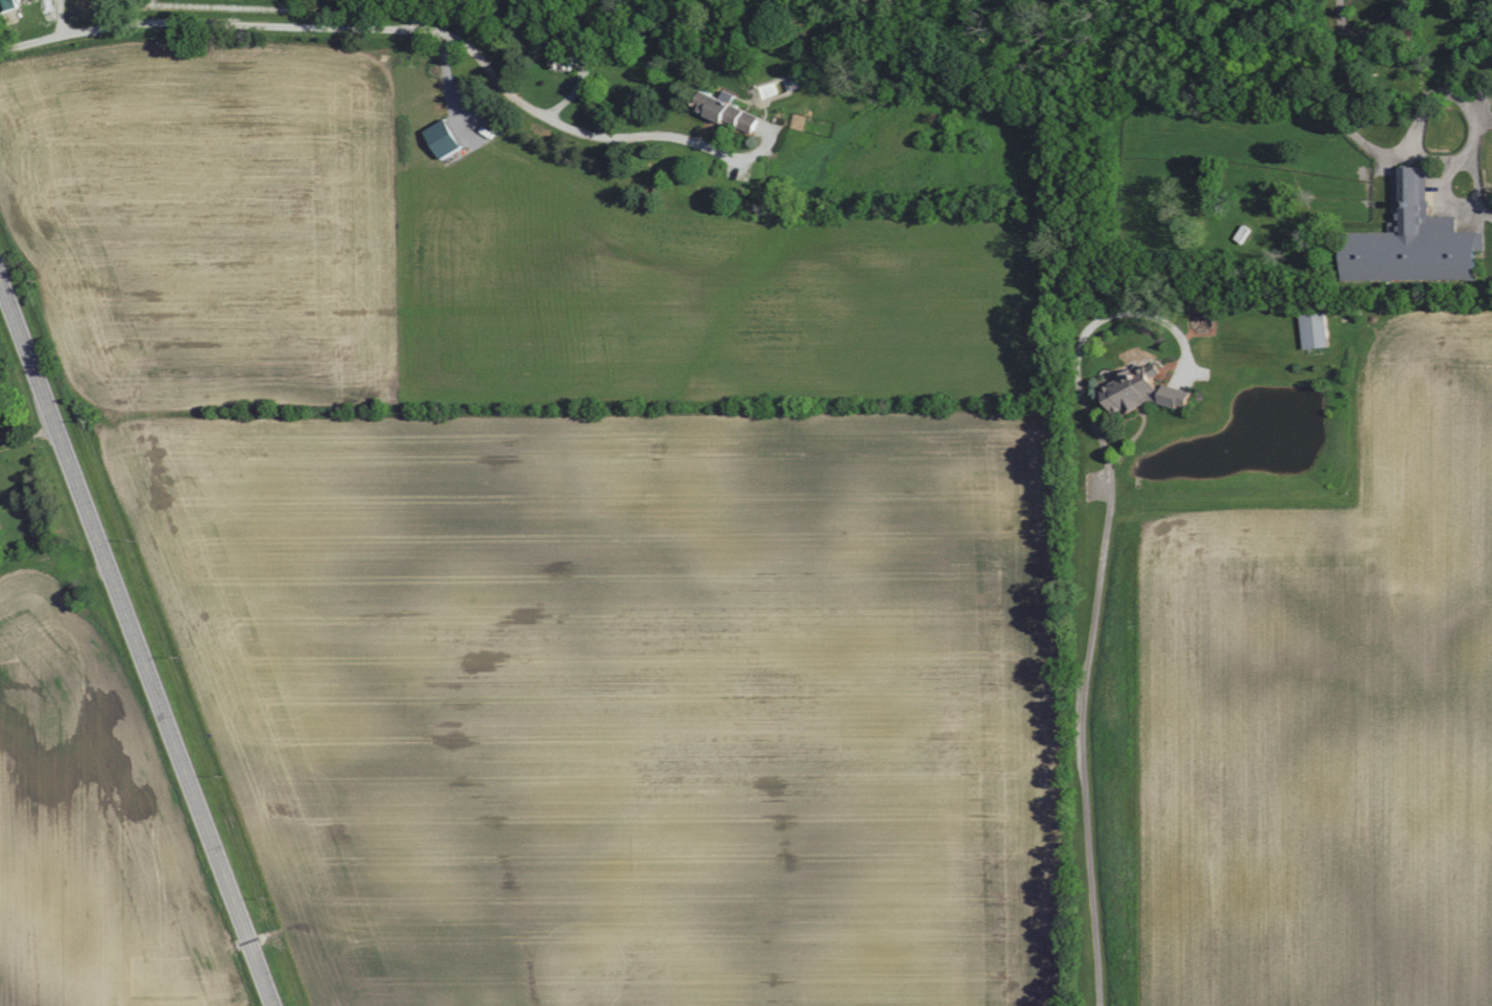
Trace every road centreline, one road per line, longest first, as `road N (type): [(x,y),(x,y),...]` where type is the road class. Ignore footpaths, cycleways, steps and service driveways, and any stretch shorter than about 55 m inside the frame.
road 1 (primary): [(275,1005),(0,281)]

